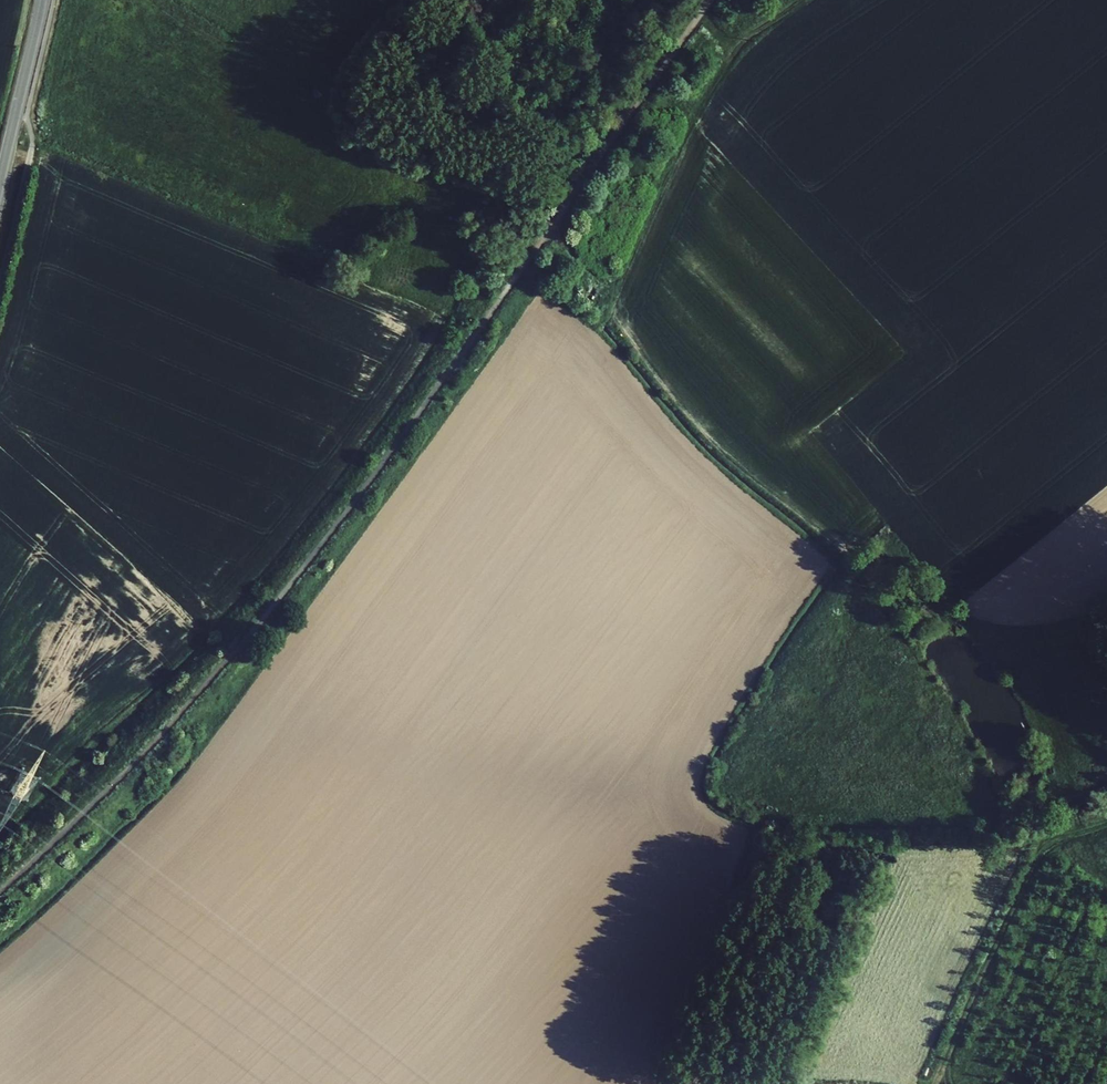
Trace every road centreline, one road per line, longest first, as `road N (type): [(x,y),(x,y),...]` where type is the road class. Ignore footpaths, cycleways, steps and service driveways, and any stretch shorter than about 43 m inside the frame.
road 1 (track): [(934,1083),(1044,845),(1106,823)]
road 2 (tertiary): [(43,0),(0,184)]

